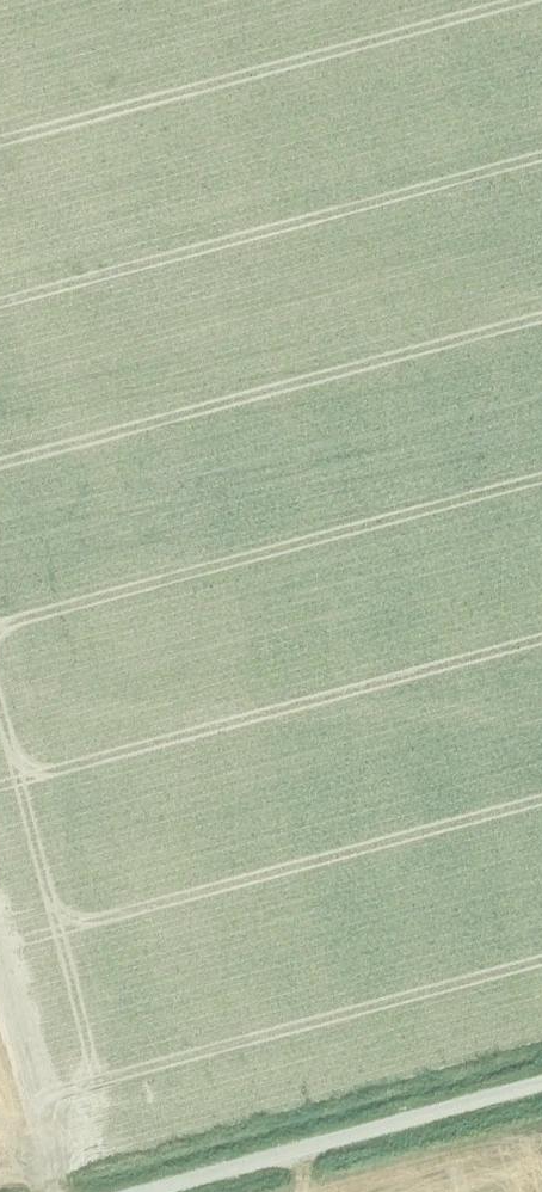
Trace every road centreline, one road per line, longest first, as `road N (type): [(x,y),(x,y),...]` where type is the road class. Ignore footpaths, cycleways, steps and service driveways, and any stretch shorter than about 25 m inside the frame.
road 1 (unclassified): [(145,1191),(541,1083)]

